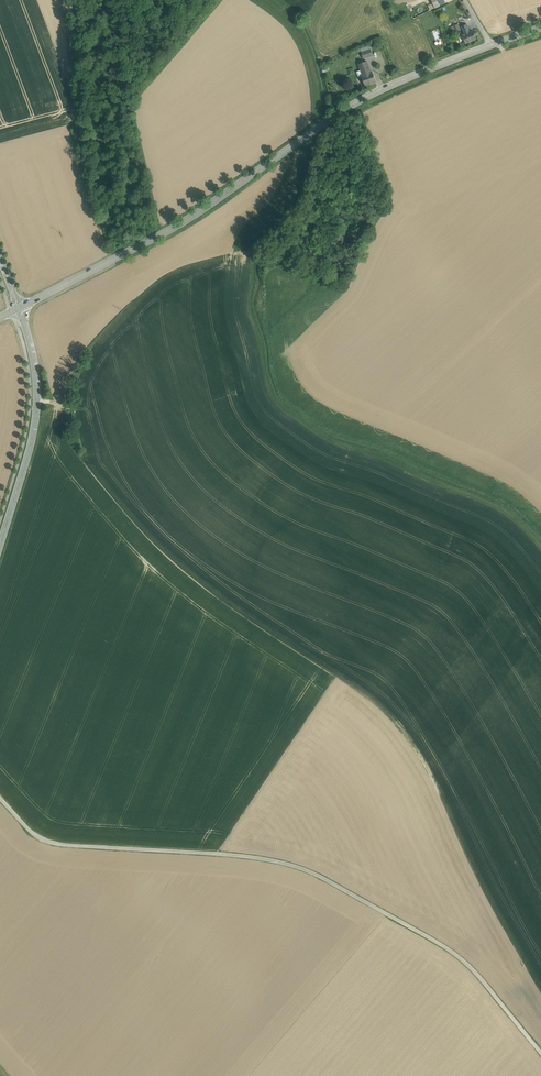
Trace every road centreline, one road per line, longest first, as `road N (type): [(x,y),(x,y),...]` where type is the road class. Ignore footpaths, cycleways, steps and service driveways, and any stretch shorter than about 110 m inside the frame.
road 1 (unclassified): [(540,1052),(481,977),(350,892),(265,856),(55,844),(0,799)]
road 2 (secondary): [(19,308),(190,218),(360,101),(540,28)]
road 3 (secondary): [(0,547),(37,402),(19,308)]

